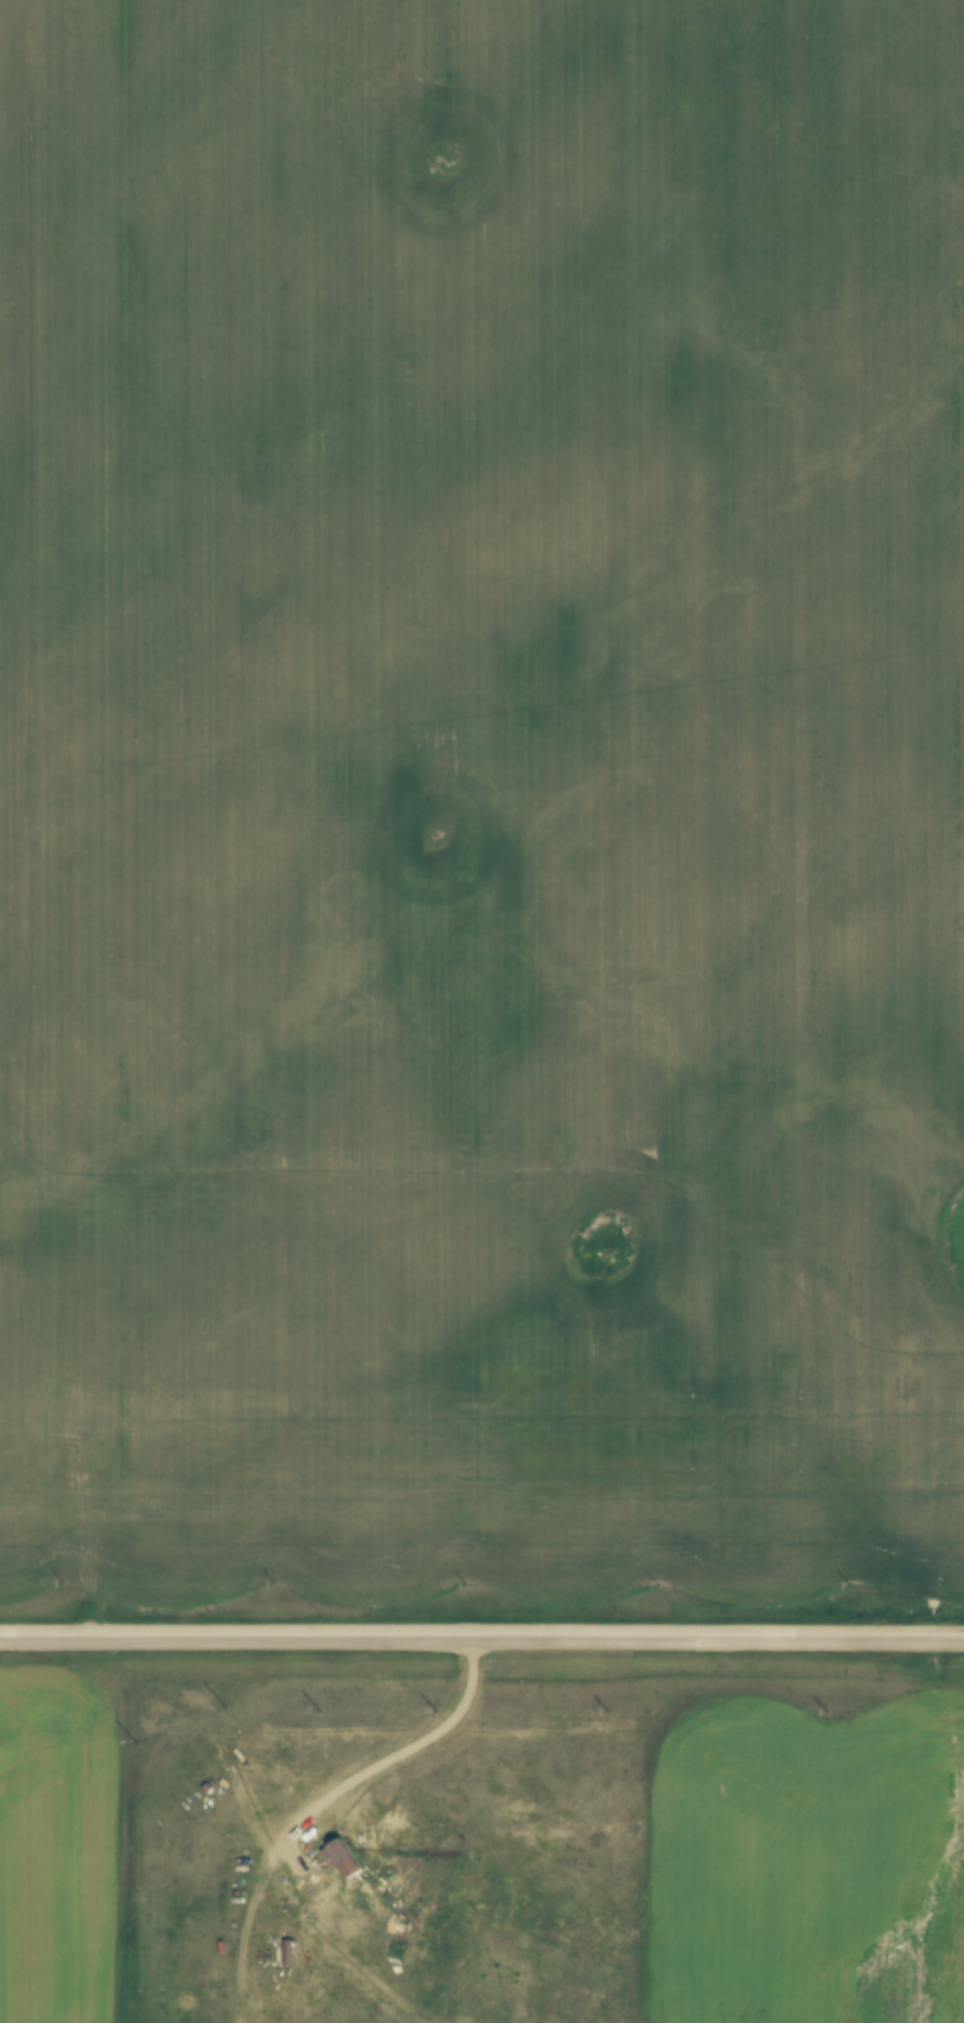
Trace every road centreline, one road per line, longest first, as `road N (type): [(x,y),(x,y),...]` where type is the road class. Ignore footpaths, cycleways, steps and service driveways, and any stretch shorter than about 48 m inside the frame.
road 1 (tertiary): [(0,1639),(963,1639)]

